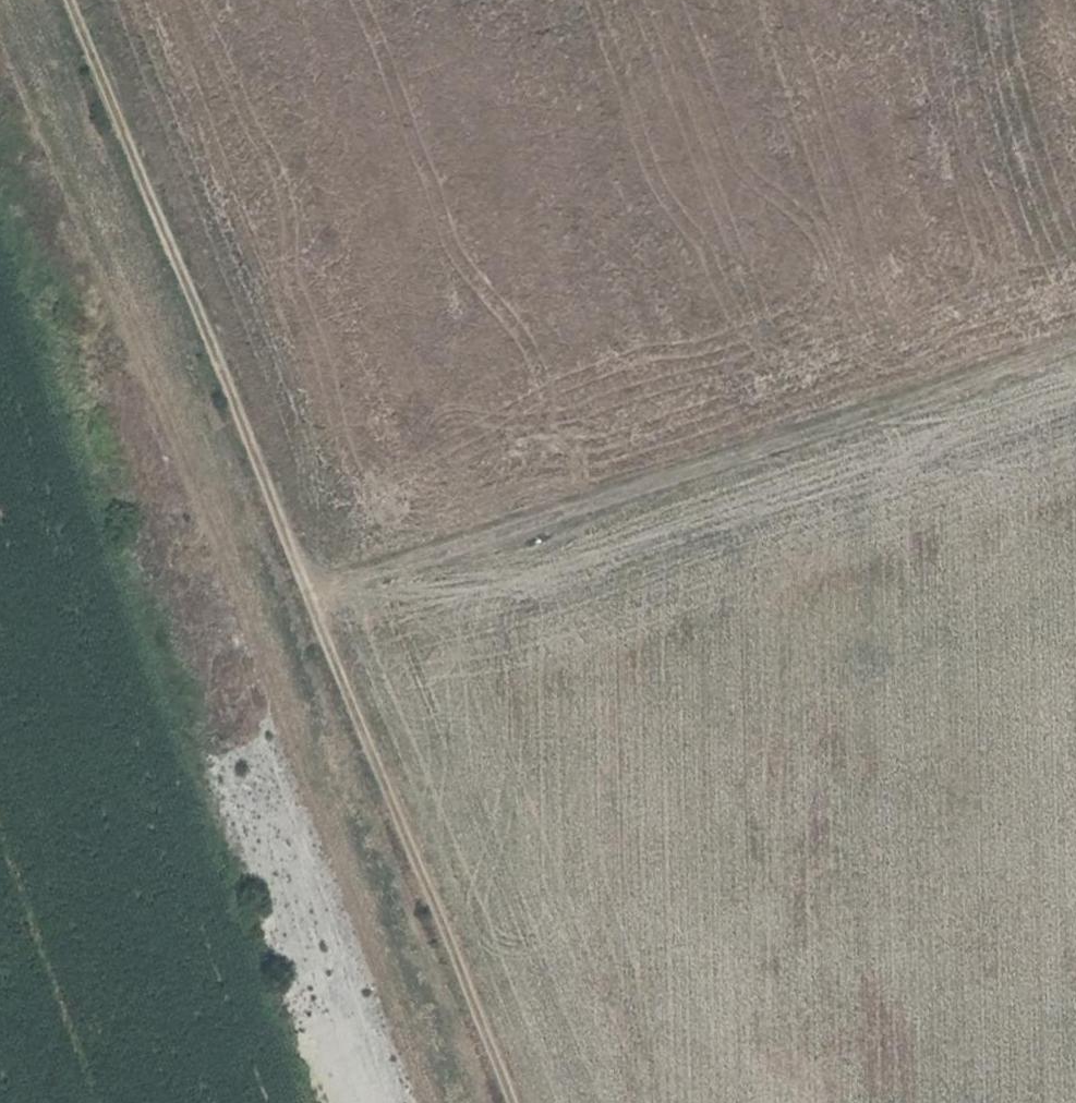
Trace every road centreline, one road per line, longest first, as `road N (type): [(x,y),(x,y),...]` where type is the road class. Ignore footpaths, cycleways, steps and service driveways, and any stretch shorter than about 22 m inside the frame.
road 1 (track): [(64,0),(437,890),(507,1102)]

